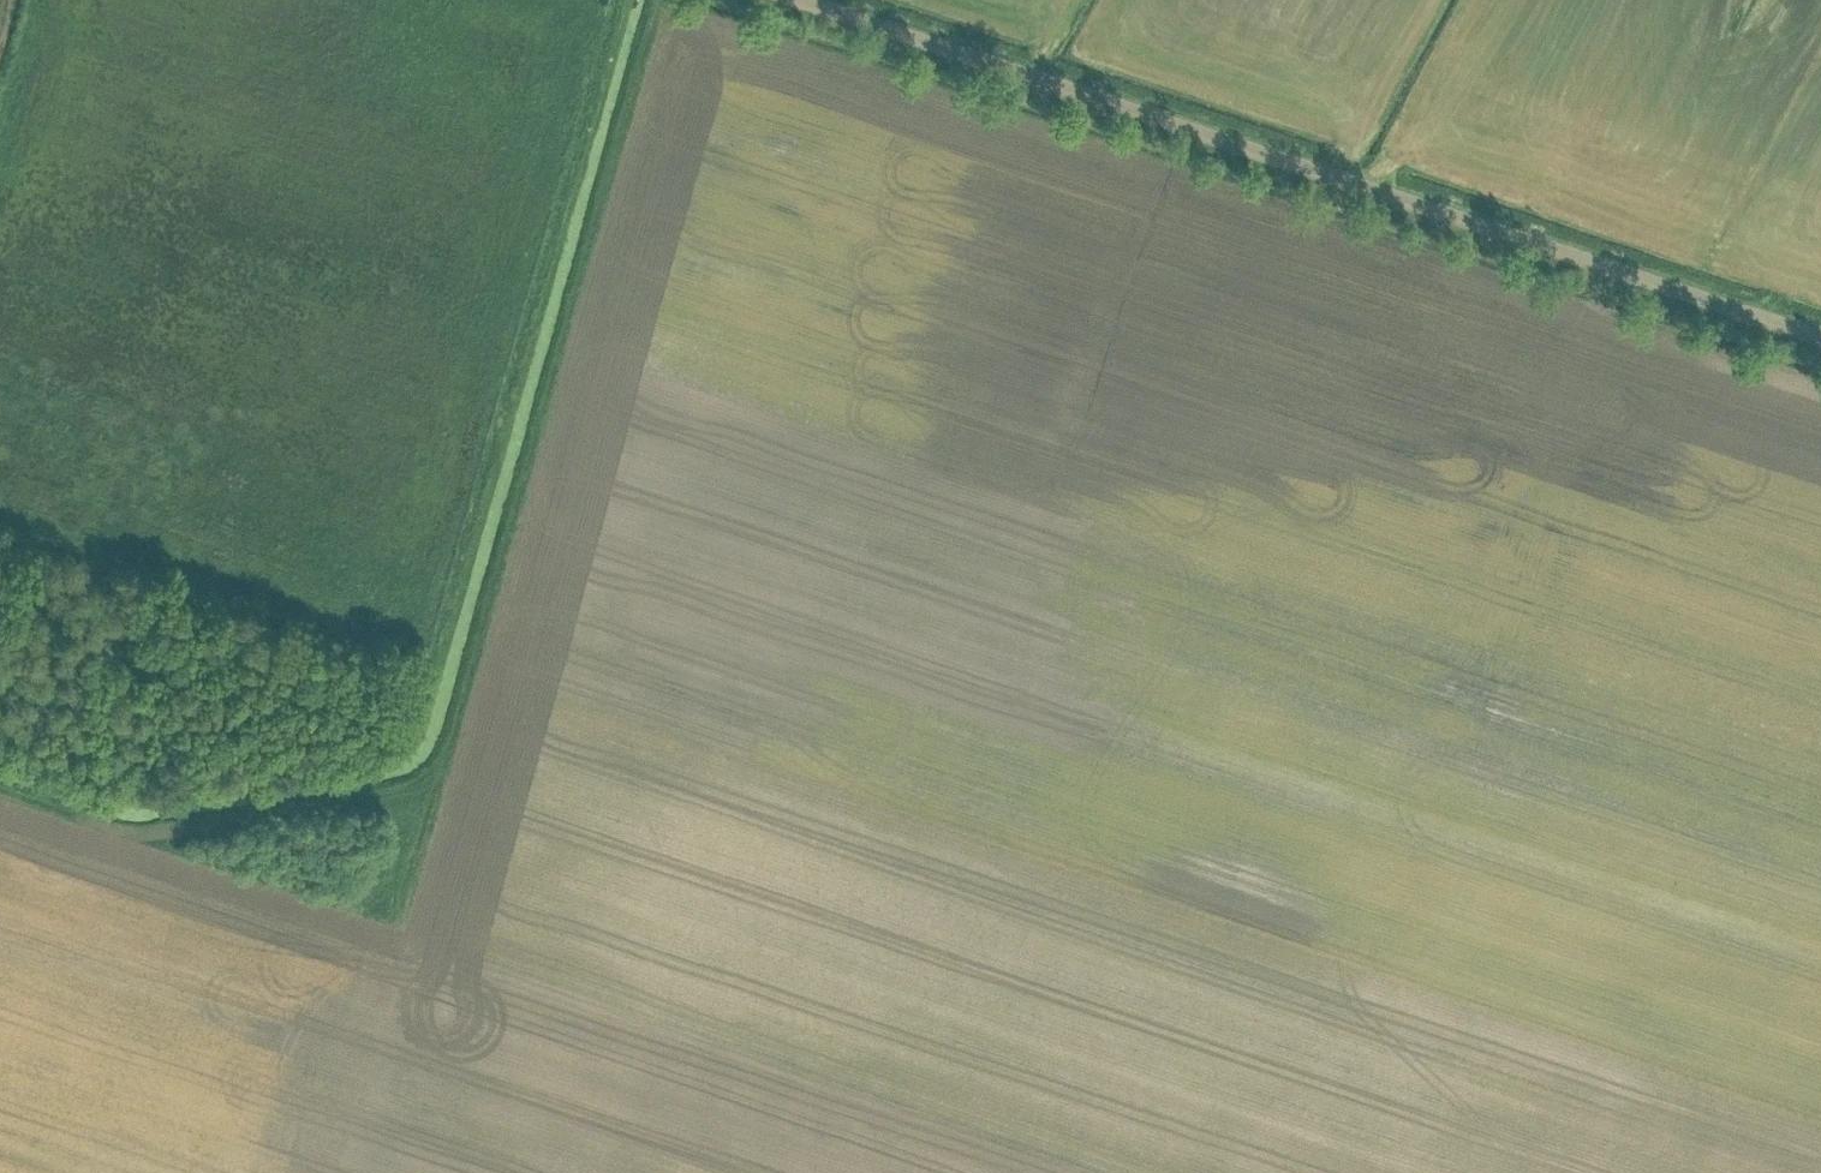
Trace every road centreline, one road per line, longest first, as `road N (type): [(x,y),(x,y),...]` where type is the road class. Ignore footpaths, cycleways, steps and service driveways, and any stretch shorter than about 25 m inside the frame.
road 1 (unclassified): [(1820,338),(803,0)]

